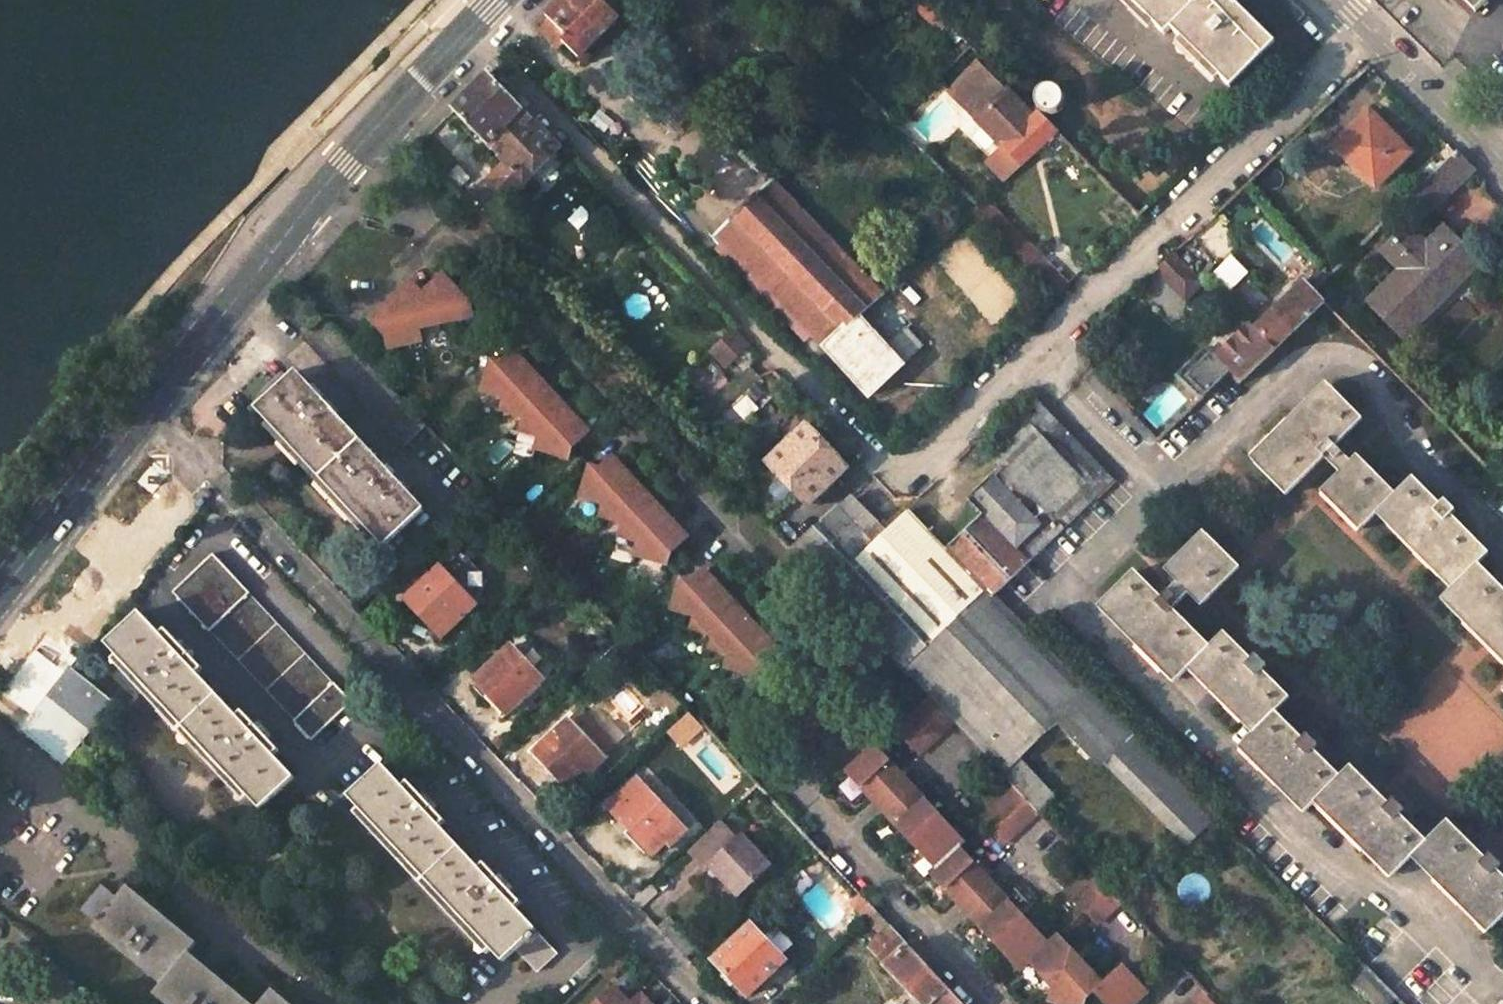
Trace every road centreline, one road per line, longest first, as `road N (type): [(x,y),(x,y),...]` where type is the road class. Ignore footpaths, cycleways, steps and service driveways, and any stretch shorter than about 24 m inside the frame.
road 1 (residential): [(147,409),(707,1003)]
road 2 (primary): [(498,0),(312,202),(147,409)]
road 3 (residential): [(1502,173),(1330,0)]
road 4 (primary): [(147,409),(0,592)]

